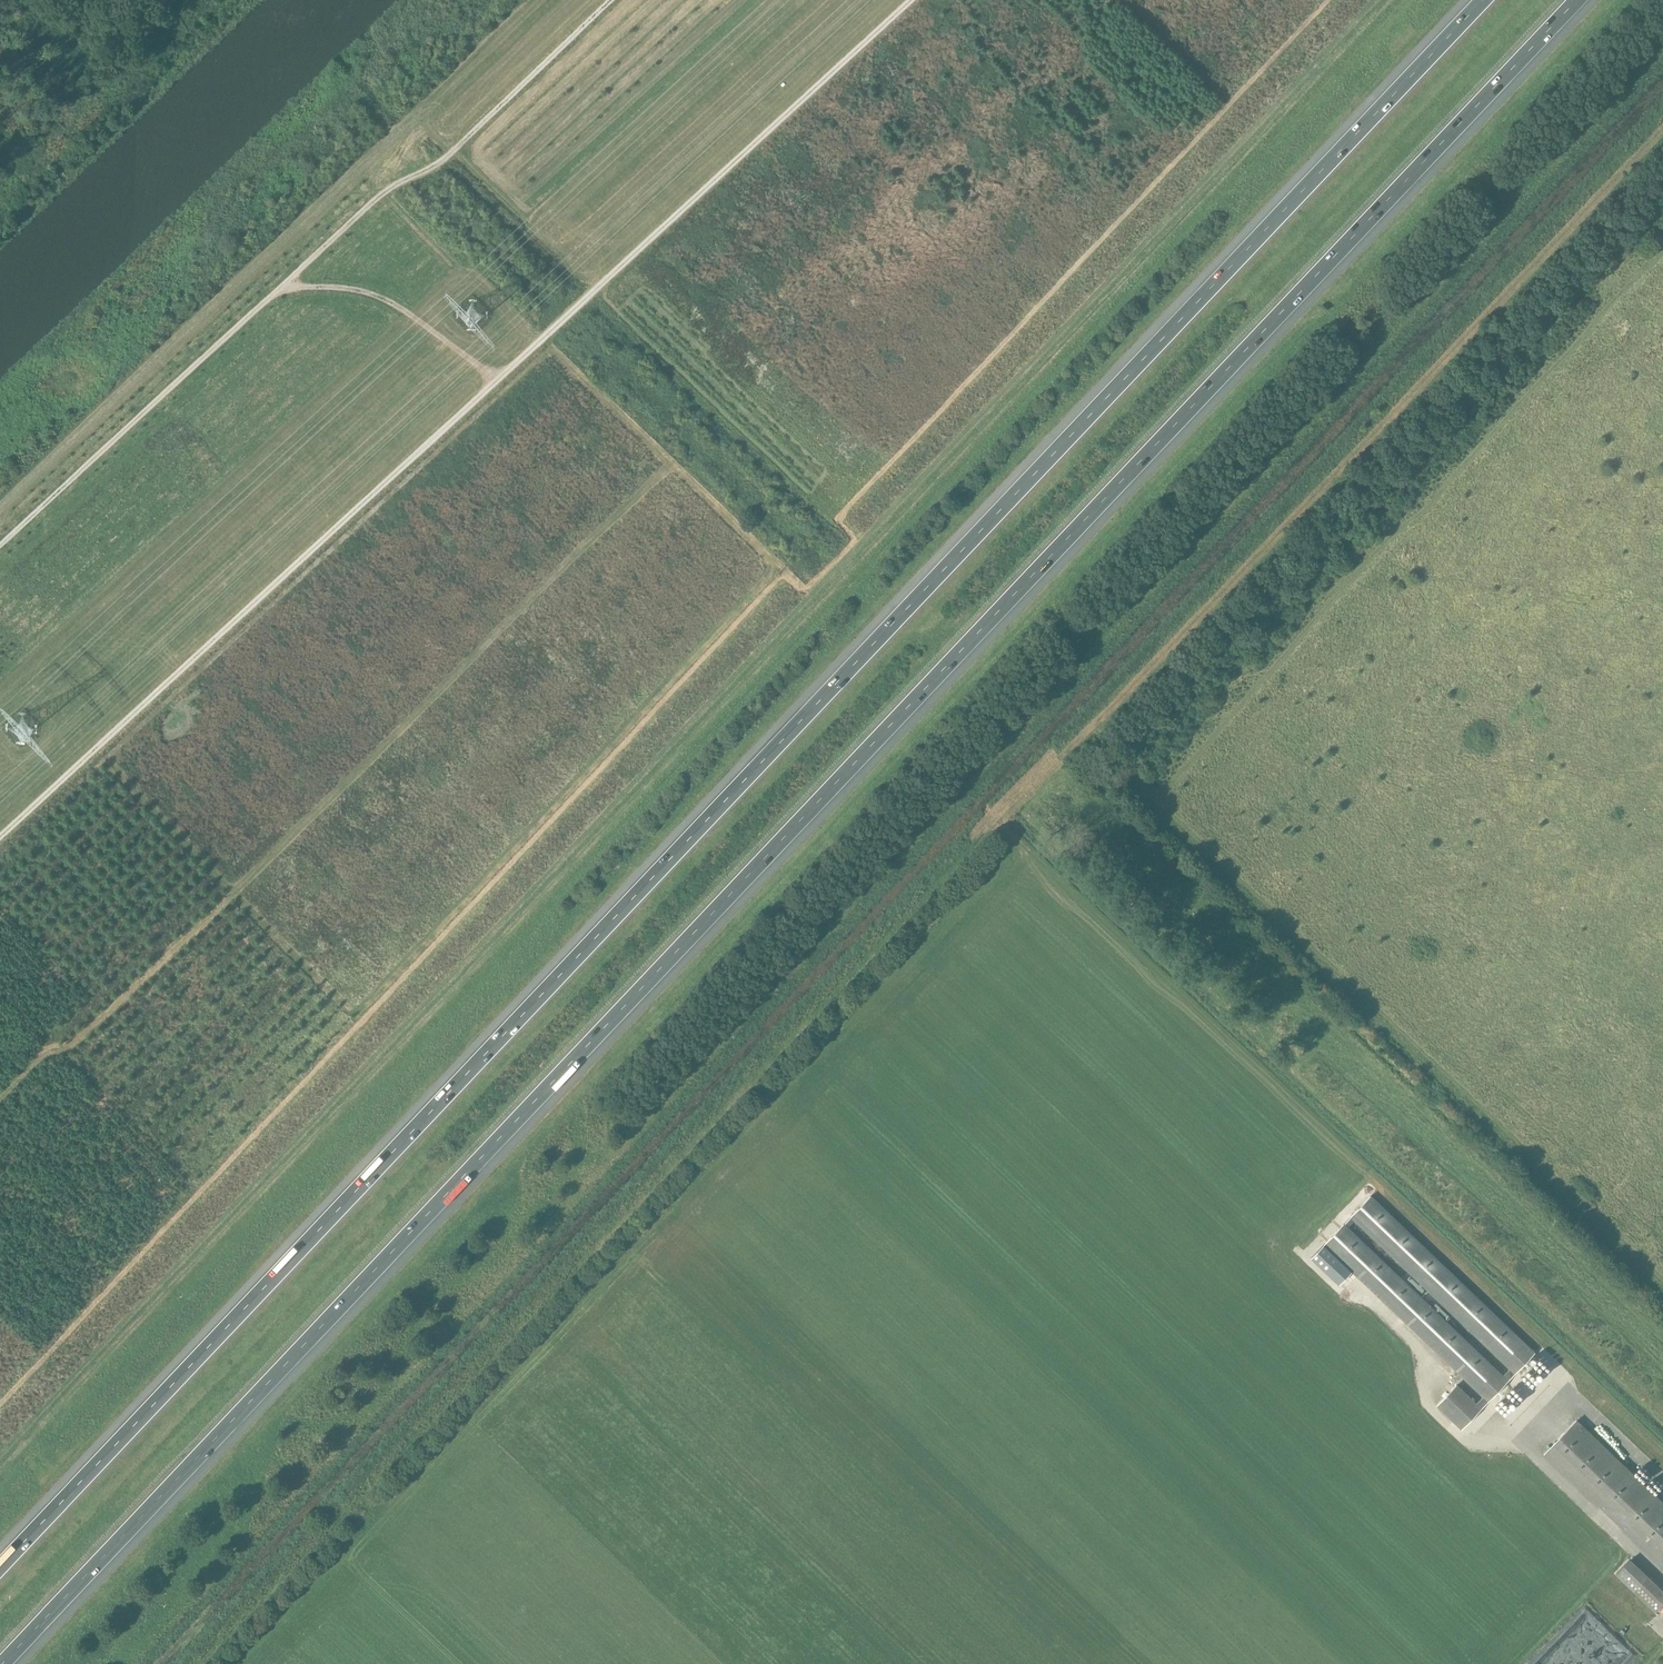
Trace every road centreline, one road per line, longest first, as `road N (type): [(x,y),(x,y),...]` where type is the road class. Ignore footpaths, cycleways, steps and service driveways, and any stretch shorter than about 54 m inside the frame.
road 1 (motorway): [(3,1663),(1577,0)]
road 2 (motorway): [(1485,0),(0,1568)]
road 3 (track): [(913,0),(49,793)]
road 4 (track): [(1055,762),(1662,1342)]
road 5 (track): [(0,547),(372,204),(452,154),(612,0)]
road 6 (track): [(1356,447),(886,932)]
road 7 (track): [(290,282),(357,290),(402,308),(490,388)]

